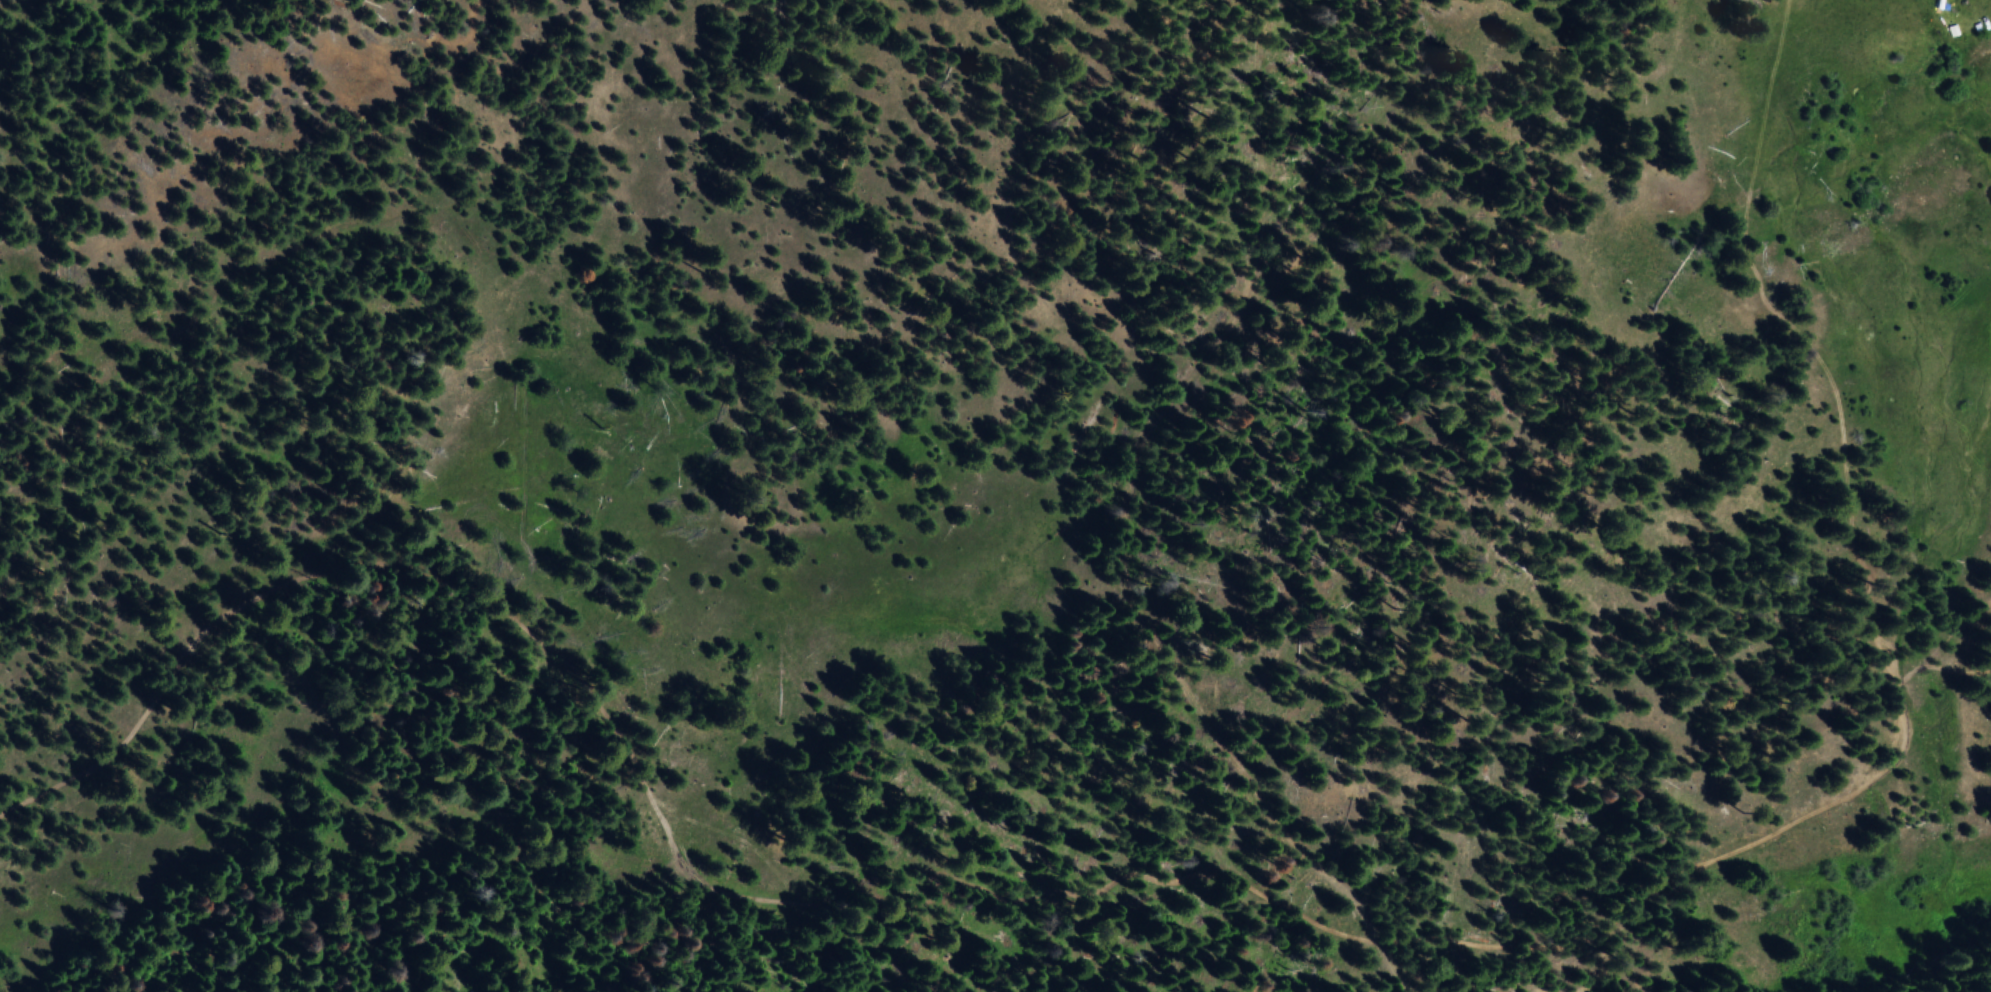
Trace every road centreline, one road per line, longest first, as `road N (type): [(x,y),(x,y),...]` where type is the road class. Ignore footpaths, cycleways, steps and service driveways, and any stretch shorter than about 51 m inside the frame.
road 1 (track): [(0,815),(78,774),(136,726),(182,652),(251,603),(392,562),(485,587),(546,640),(583,719),(656,810),(737,837),(890,987),(1013,982),(1151,926),(1257,906),(1493,956),(1603,935),(1863,787),(1909,736),(1910,690),(1990,588)]

